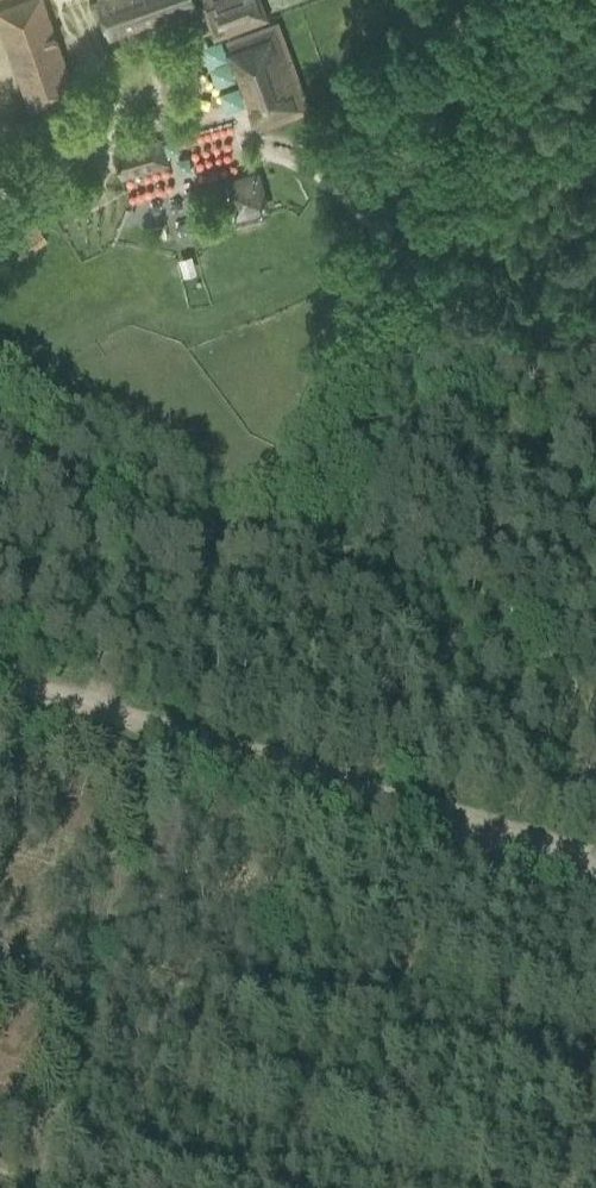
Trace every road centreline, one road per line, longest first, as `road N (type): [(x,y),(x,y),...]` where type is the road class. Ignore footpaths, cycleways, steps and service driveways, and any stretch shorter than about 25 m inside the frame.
road 1 (track): [(0,678),(595,865)]
road 2 (track): [(39,1187),(139,777),(159,729)]
road 3 (track): [(558,1187),(595,1033)]

